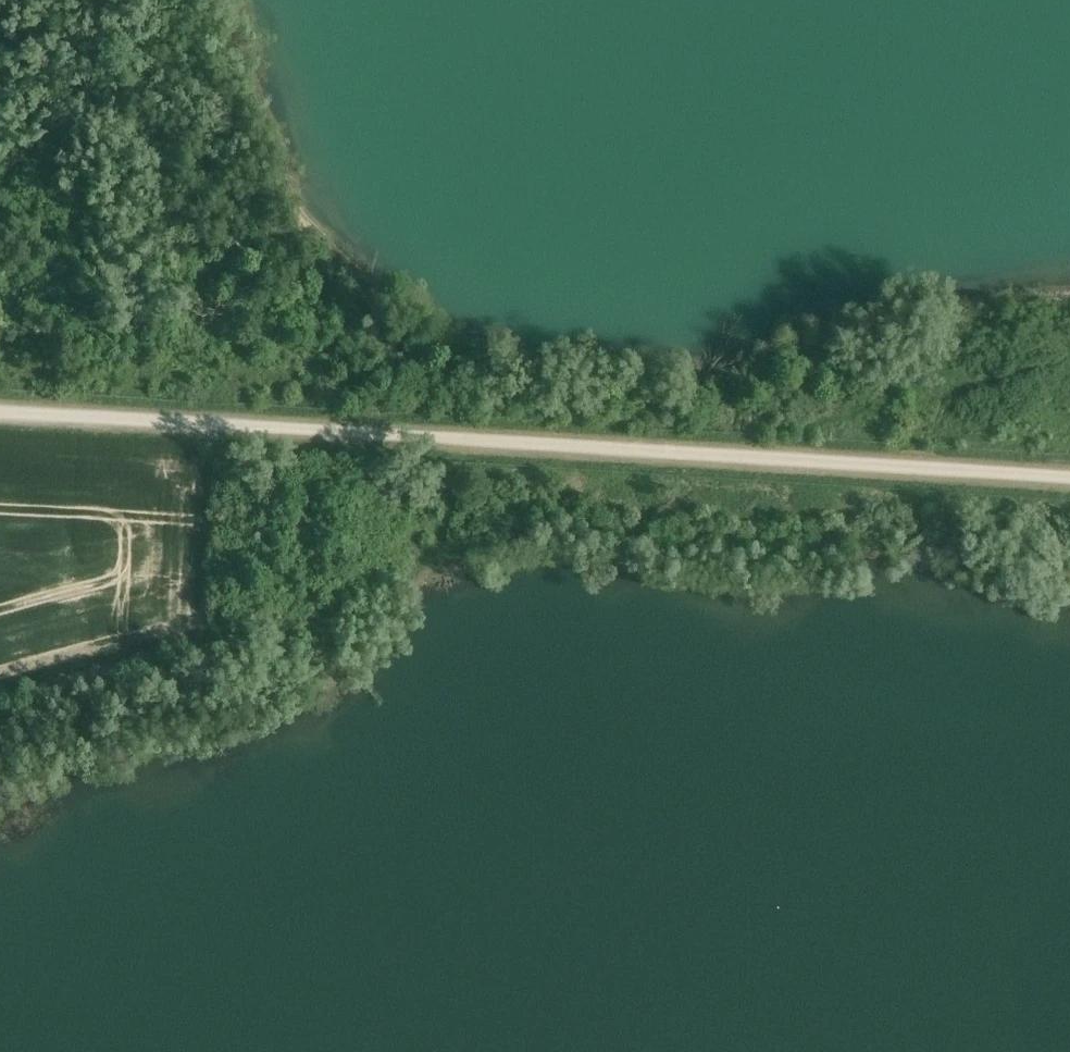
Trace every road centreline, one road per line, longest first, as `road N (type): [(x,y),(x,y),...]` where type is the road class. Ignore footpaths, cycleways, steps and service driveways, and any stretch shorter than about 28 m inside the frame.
road 1 (track): [(0,410),(1069,479)]

